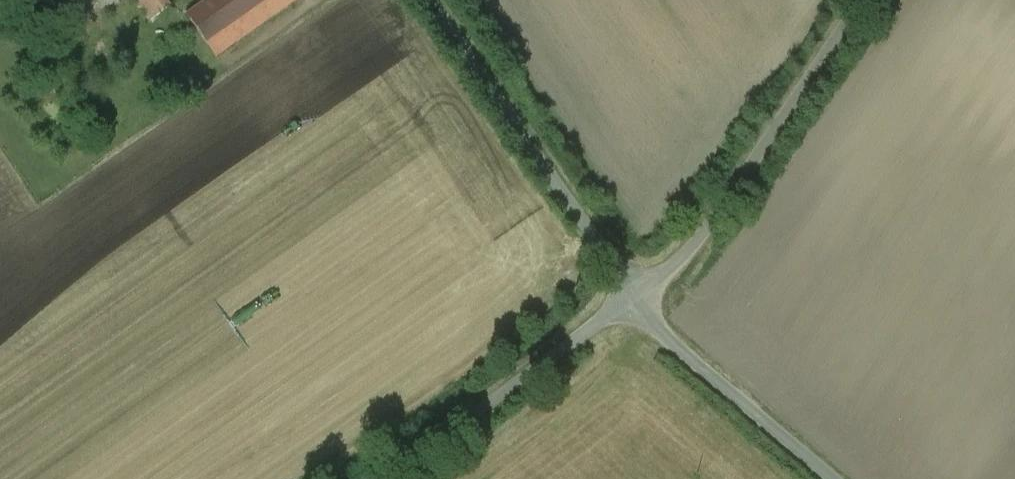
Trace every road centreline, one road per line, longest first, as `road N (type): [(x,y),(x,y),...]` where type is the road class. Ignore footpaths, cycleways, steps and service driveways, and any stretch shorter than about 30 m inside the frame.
road 1 (unclassified): [(863,0),(684,258),(632,296)]
road 2 (unclassified): [(433,0),(632,296)]
road 3 (unclassified): [(383,478),(632,296)]
road 4 (unclassified): [(632,296),(661,333),(833,478)]

